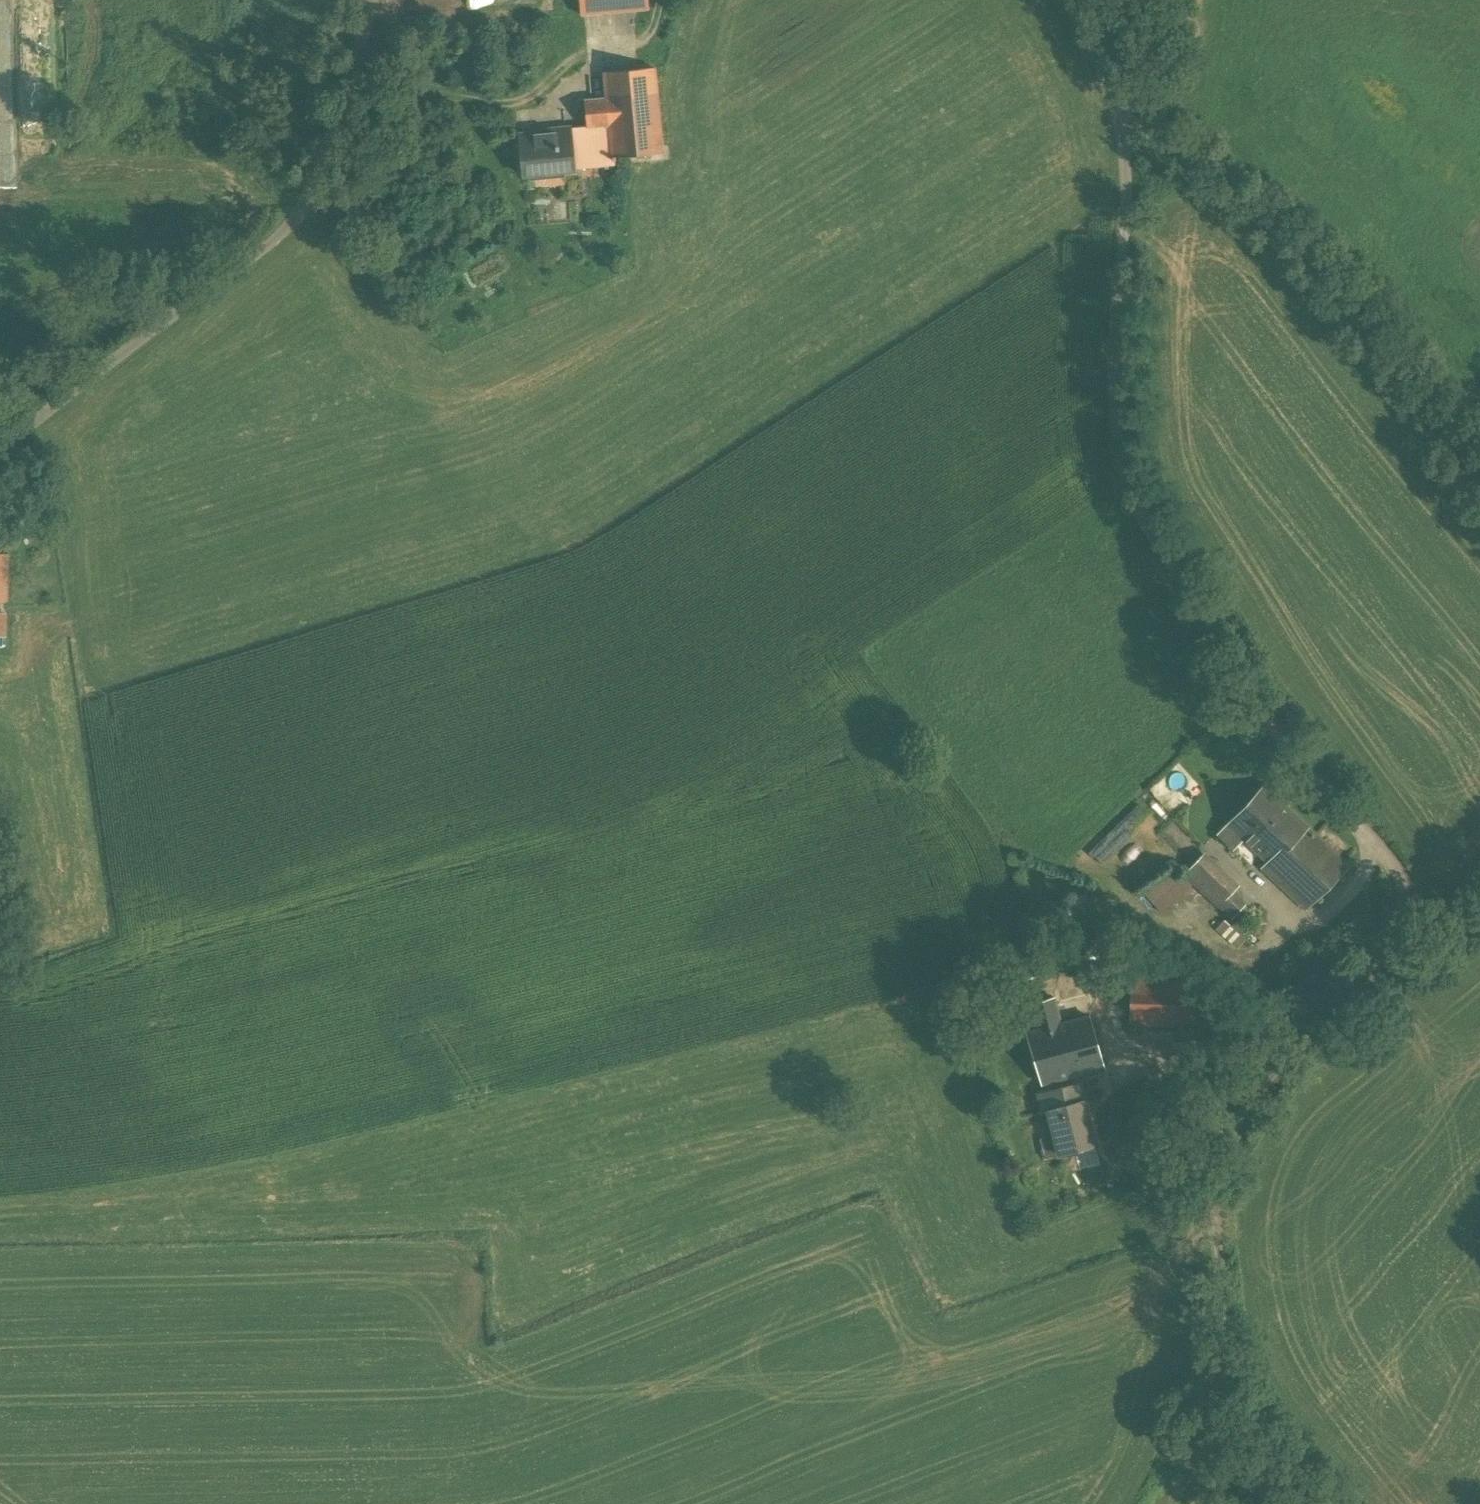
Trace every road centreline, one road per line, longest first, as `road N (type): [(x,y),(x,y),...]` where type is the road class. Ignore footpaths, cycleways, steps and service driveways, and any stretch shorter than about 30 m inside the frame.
road 1 (track): [(1070,0),(1117,111),(1133,188),(1109,383),(1110,451),(1188,611),(1348,819),(1372,876),(1369,989),(1316,1030),(1213,1184),(1219,1307),(1211,1503)]

